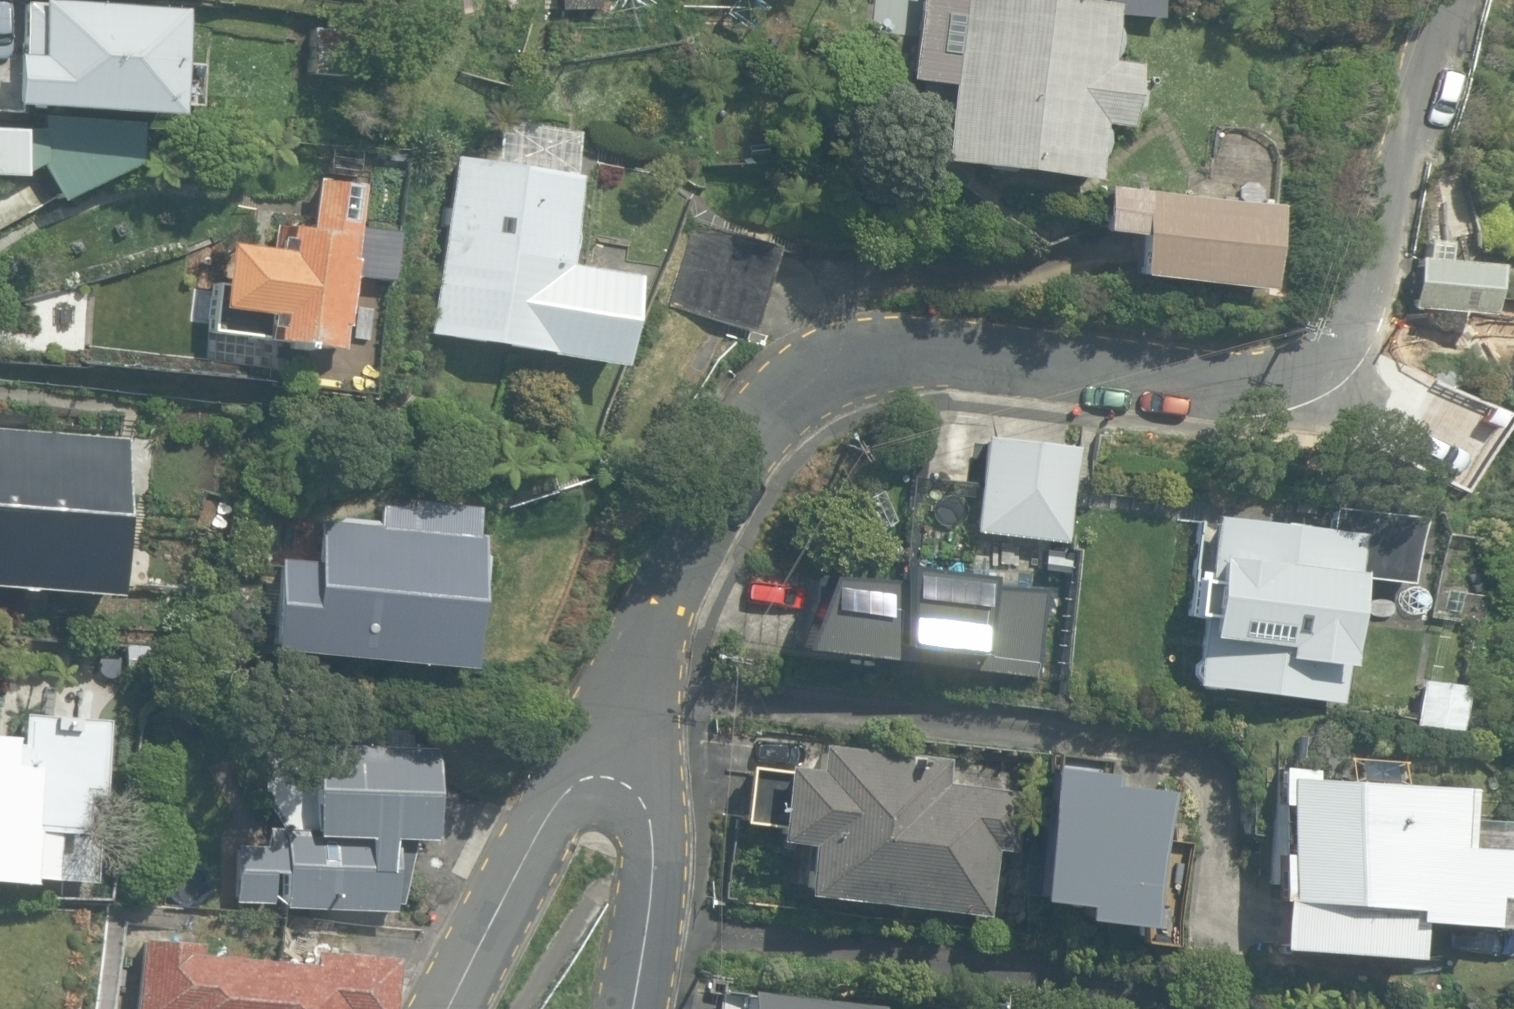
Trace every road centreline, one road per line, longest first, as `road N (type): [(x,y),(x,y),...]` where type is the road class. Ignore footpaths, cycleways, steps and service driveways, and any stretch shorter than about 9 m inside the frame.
road 1 (residential): [(611,774),(632,686),(712,528),(758,448),(823,376),(941,356),(1259,385),(1326,377),(1350,346),(1449,0)]
road 2 (residential): [(449,1008),(540,813),(585,773),(611,774)]
road 3 (residential): [(611,774),(647,802),(654,866),(634,1008)]

